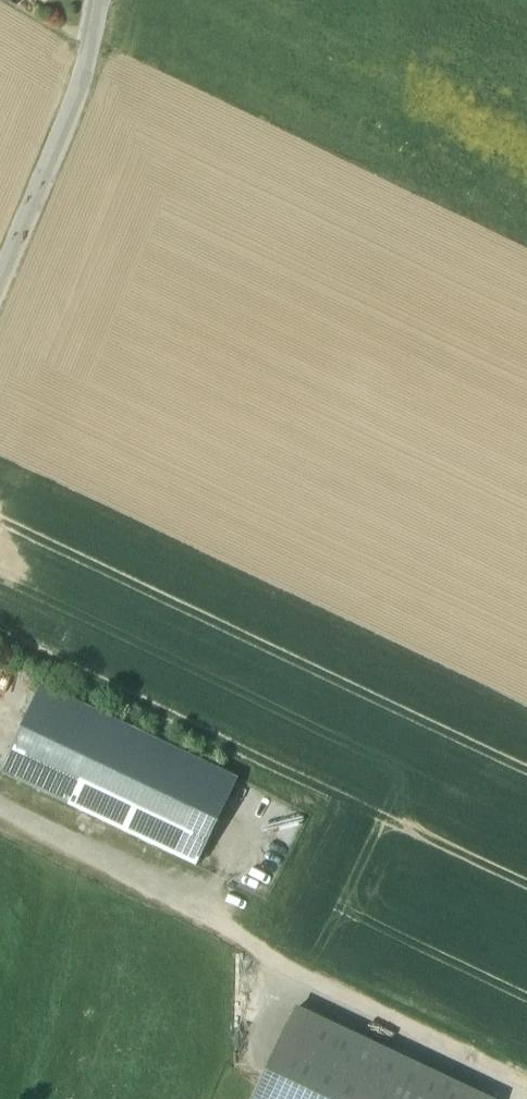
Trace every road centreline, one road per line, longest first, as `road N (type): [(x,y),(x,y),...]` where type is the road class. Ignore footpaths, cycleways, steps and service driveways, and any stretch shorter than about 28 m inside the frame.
road 1 (track): [(0,830),(526,1080)]
road 2 (unclassified): [(89,71),(0,296)]

